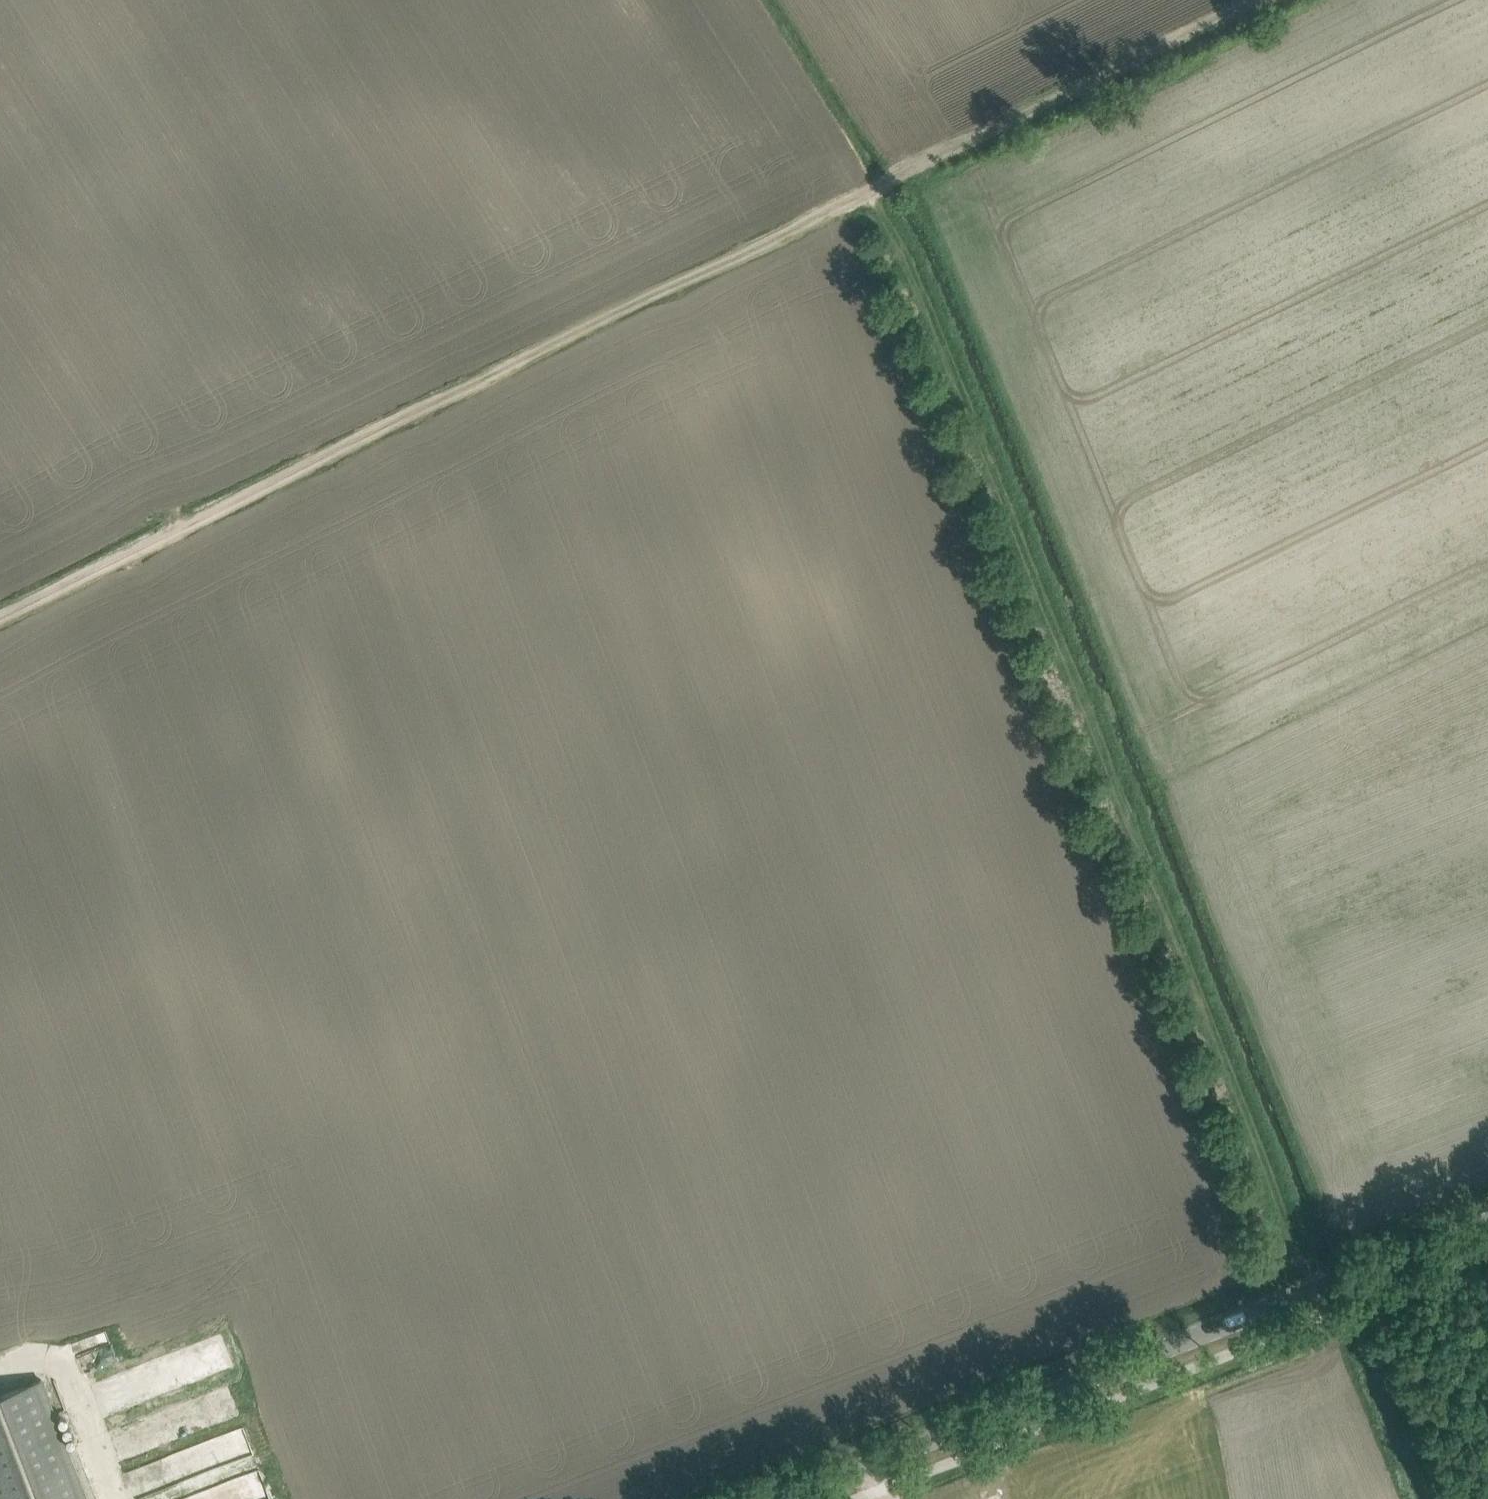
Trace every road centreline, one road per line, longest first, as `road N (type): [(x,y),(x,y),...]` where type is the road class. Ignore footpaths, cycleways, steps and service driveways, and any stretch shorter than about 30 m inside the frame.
road 1 (track): [(1264,0),(0,621)]
road 2 (tertiary): [(773,1498),(1487,1220)]

